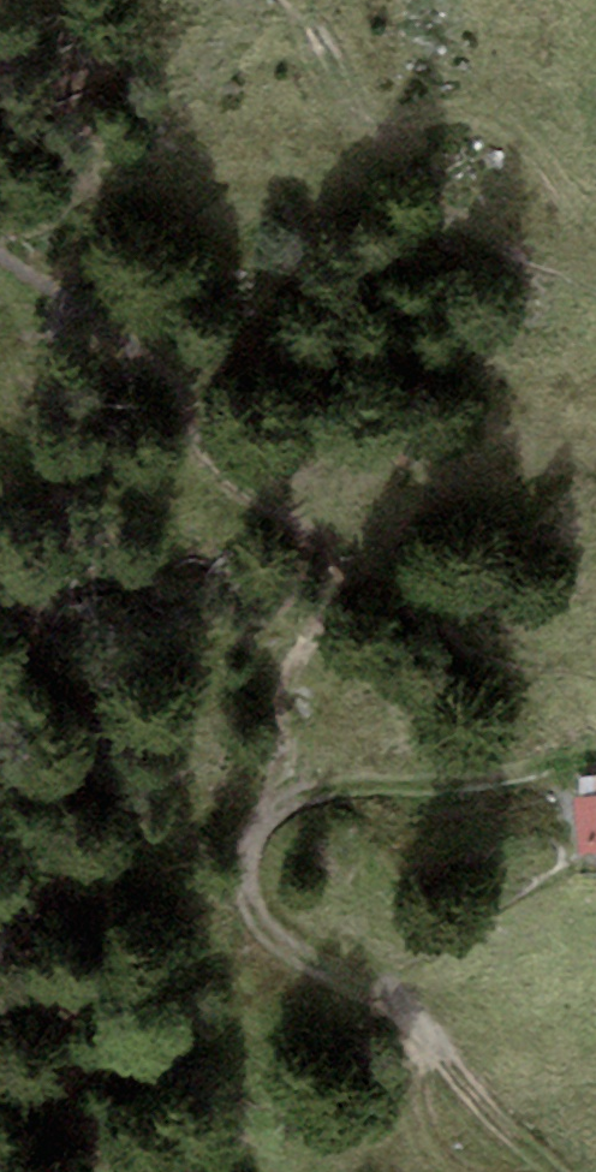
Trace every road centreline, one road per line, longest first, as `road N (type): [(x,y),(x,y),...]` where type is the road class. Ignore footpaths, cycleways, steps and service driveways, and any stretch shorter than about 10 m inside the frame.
road 1 (track): [(551,1171),(369,982),(286,954),(247,904),(245,843),(281,797),(289,658),(355,570),(333,504),(247,495),(73,298),(0,238)]
road 2 (track): [(595,249),(412,214),(351,124),(302,0)]
road 3 (track): [(281,797),(595,760)]

